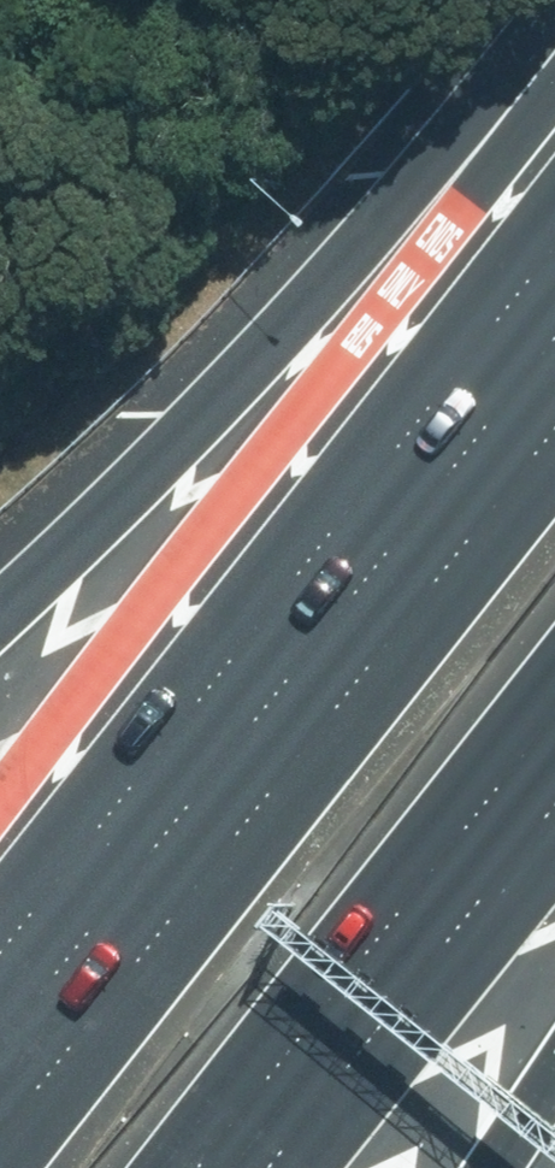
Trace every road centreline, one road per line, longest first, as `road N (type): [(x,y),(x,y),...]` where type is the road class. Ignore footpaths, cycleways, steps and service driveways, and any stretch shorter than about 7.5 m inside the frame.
road 1 (motorway): [(0,1142),(554,434)]
road 2 (motorway): [(0,610),(295,309),(554,11)]
road 3 (motorway): [(554,718),(201,1167)]

